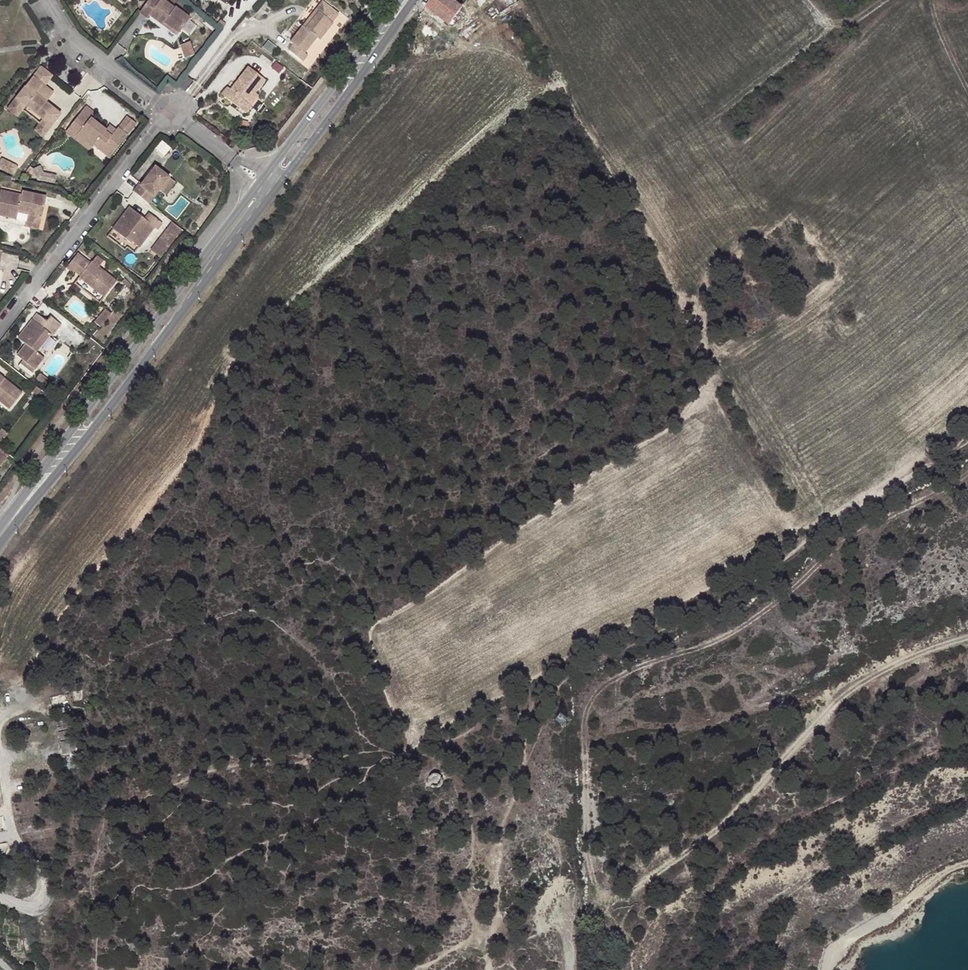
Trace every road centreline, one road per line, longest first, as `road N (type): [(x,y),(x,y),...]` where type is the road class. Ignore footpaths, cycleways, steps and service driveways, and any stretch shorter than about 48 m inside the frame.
road 1 (track): [(967,634),(837,691),(717,825),(618,899),(597,887),(587,840),(584,721),(594,694),(657,658),(746,627),(844,542),(967,471)]
road 2 (secondary): [(262,179),(12,517)]
road 3 (secondary): [(12,517),(110,405),(275,190)]
road 4 (residential): [(0,327),(167,109)]
road 5 (secondary): [(275,190),(412,0)]
road 6 (secondary): [(404,0),(262,179)]
road 7 (residential): [(167,109),(70,34),(44,0)]

